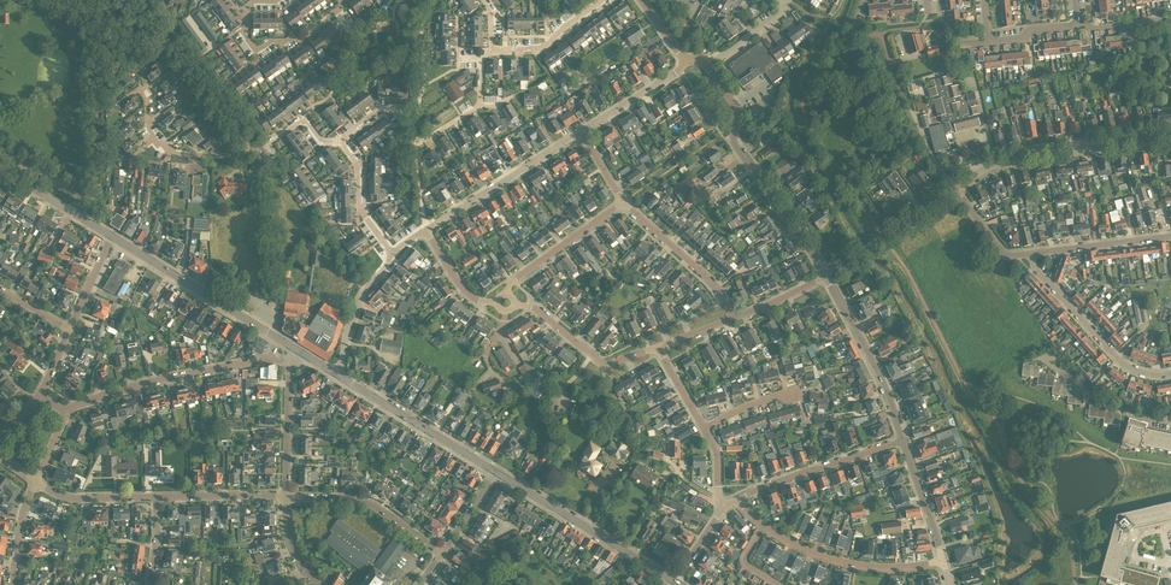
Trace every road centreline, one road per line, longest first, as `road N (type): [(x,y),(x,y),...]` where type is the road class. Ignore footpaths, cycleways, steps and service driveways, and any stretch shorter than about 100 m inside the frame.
road 1 (residential): [(339,141),(322,143),(303,119),(257,154),(170,151),(151,130),(146,88)]
road 2 (residential): [(826,276),(737,147),(736,108),(705,63)]
road 3 (residential): [(67,411),(120,391),(274,357),(293,365)]
road 4 (residential): [(955,190),(1024,155),(1170,136)]
road 5 (secondary): [(302,352),(111,236)]
road 6 (secondary): [(669,576),(495,472)]
road 7 (residential): [(1170,374),(1122,362),(1033,265),(1032,254)]
road 8 (secondary): [(495,472),(336,373)]
road 9 (residential): [(942,561),(849,563),(766,527)]
road 10 (residential): [(426,230),(581,133)]
road 11 (residential): [(904,440),(885,386),(826,276)]
road 12 (residential): [(737,502),(904,440)]
road 13 (residential): [(442,554),(369,502),(287,496)]
road 14 (residential): [(657,347),(605,365),(532,306),(516,304)]
road 15 (residential): [(733,319),(709,278),(625,202)]
road 16 (residential): [(826,276),(955,190)]
road 17 (residential): [(508,293),(511,282),(625,202)]
road 18 (residential): [(1039,359),(1109,408),(1170,423)]
road 19 (residential): [(1032,254),(1170,237)]
road 20 (residential): [(336,373),(361,296),(392,253)]
road 21 (residential): [(287,496),(293,365)]
road 22 (residential): [(157,497),(287,496)]
road 23 (residential): [(392,253),(359,210),(357,165),(339,141)]
road 24 (residential): [(942,561),(904,440)]
road 25 (residential): [(492,51),(541,48),(602,0)]
road 26 (residential): [(581,133),(684,60)]
road 27 (residential): [(37,482),(78,499),(157,497)]

